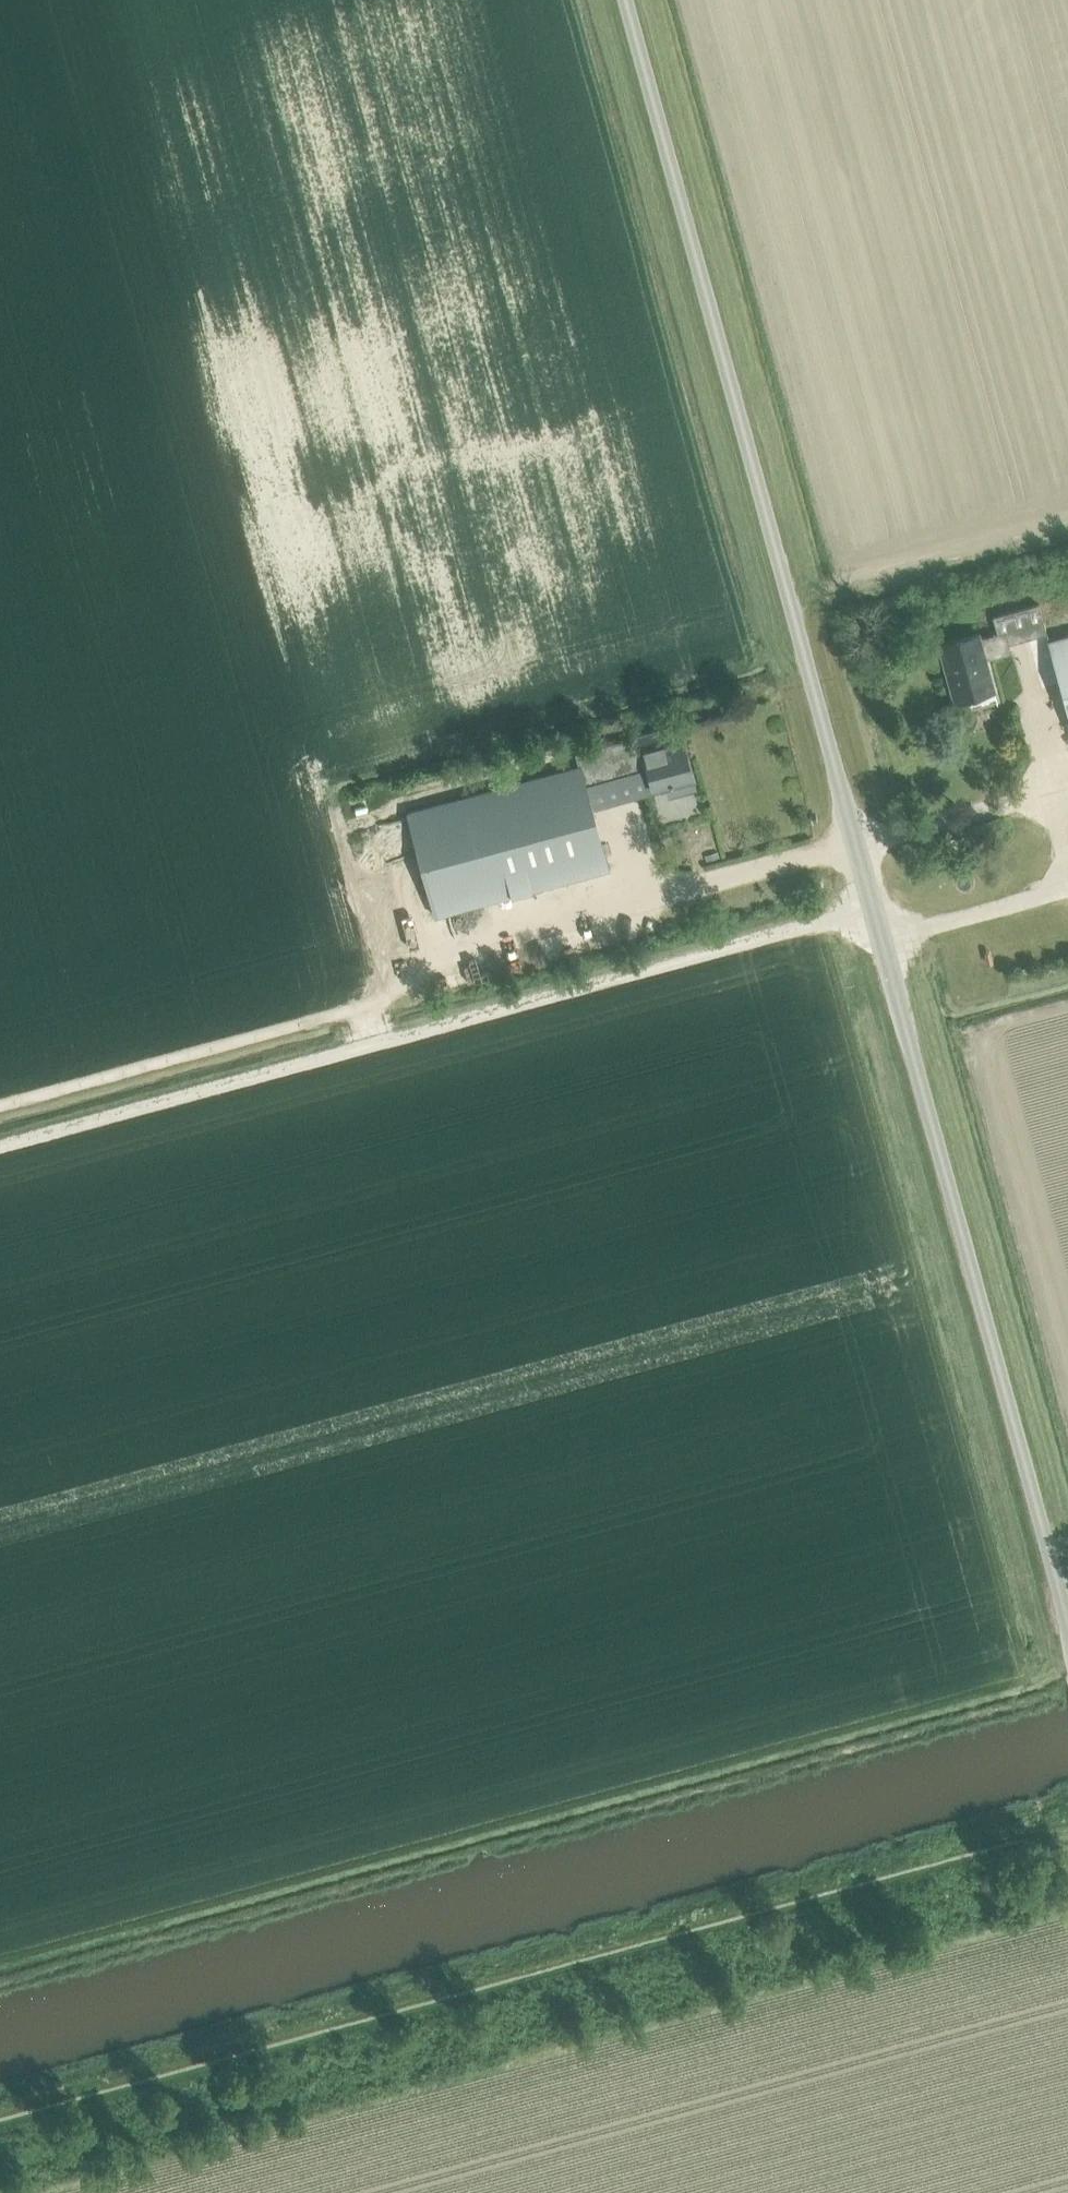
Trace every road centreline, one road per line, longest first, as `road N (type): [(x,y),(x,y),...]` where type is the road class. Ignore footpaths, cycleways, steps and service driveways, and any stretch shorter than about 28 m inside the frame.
road 1 (unclassified): [(1067,1640),(619,0)]

